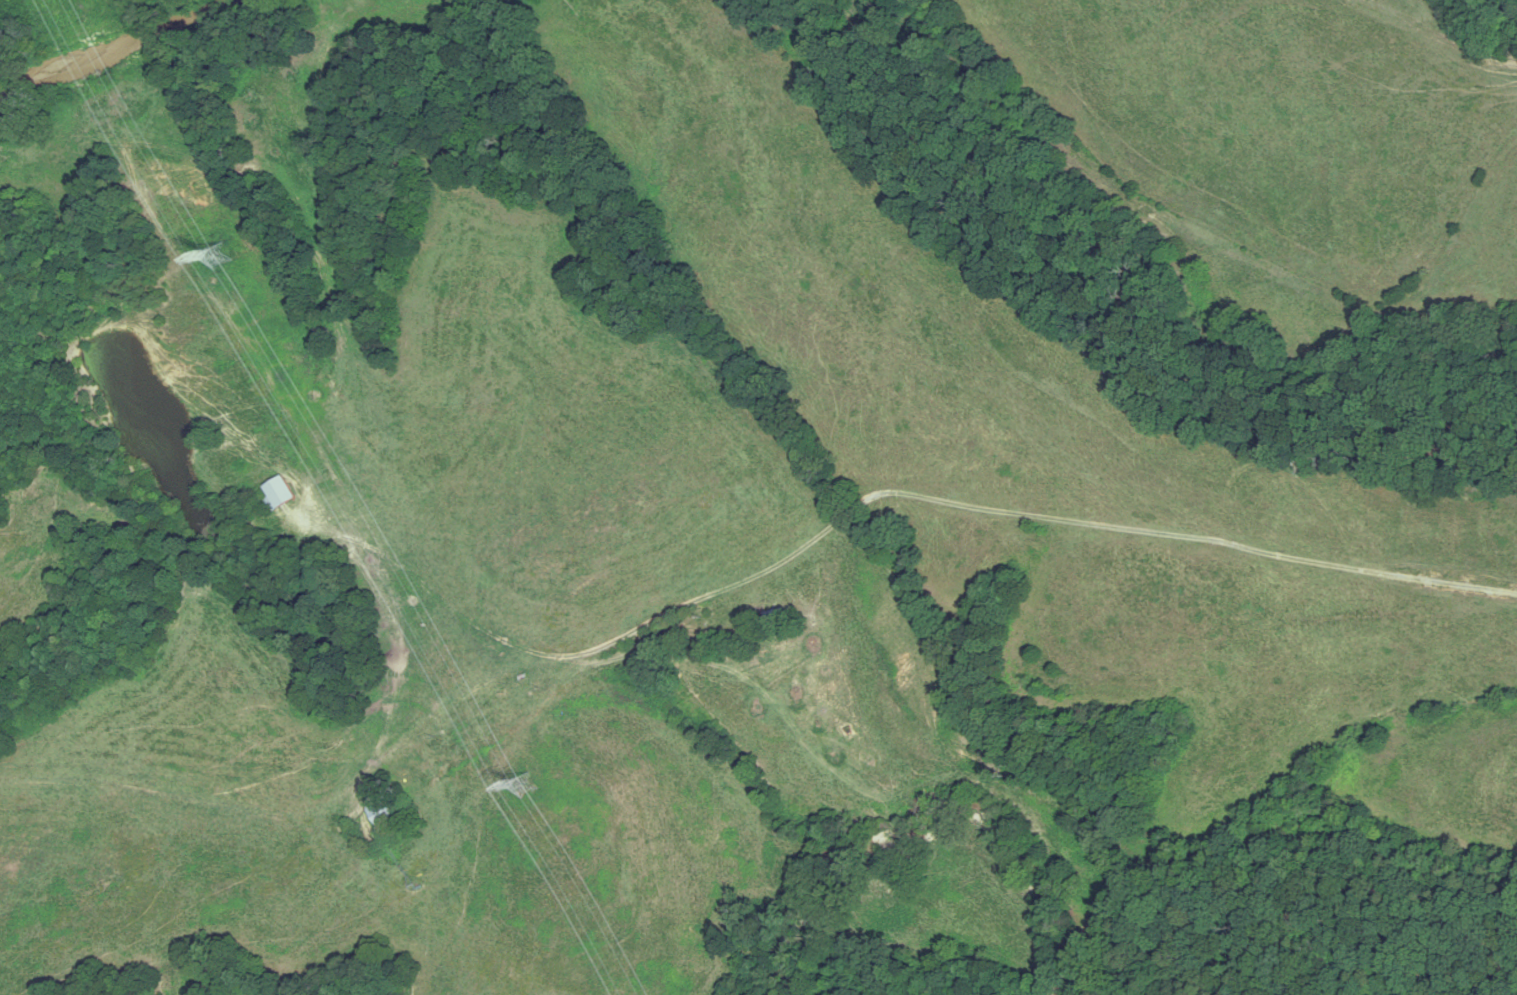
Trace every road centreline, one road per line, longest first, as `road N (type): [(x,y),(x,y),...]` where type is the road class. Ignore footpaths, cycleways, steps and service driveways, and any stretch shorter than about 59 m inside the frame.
road 1 (residential): [(0,774),(392,803),(876,510),(954,510),(1516,598)]

